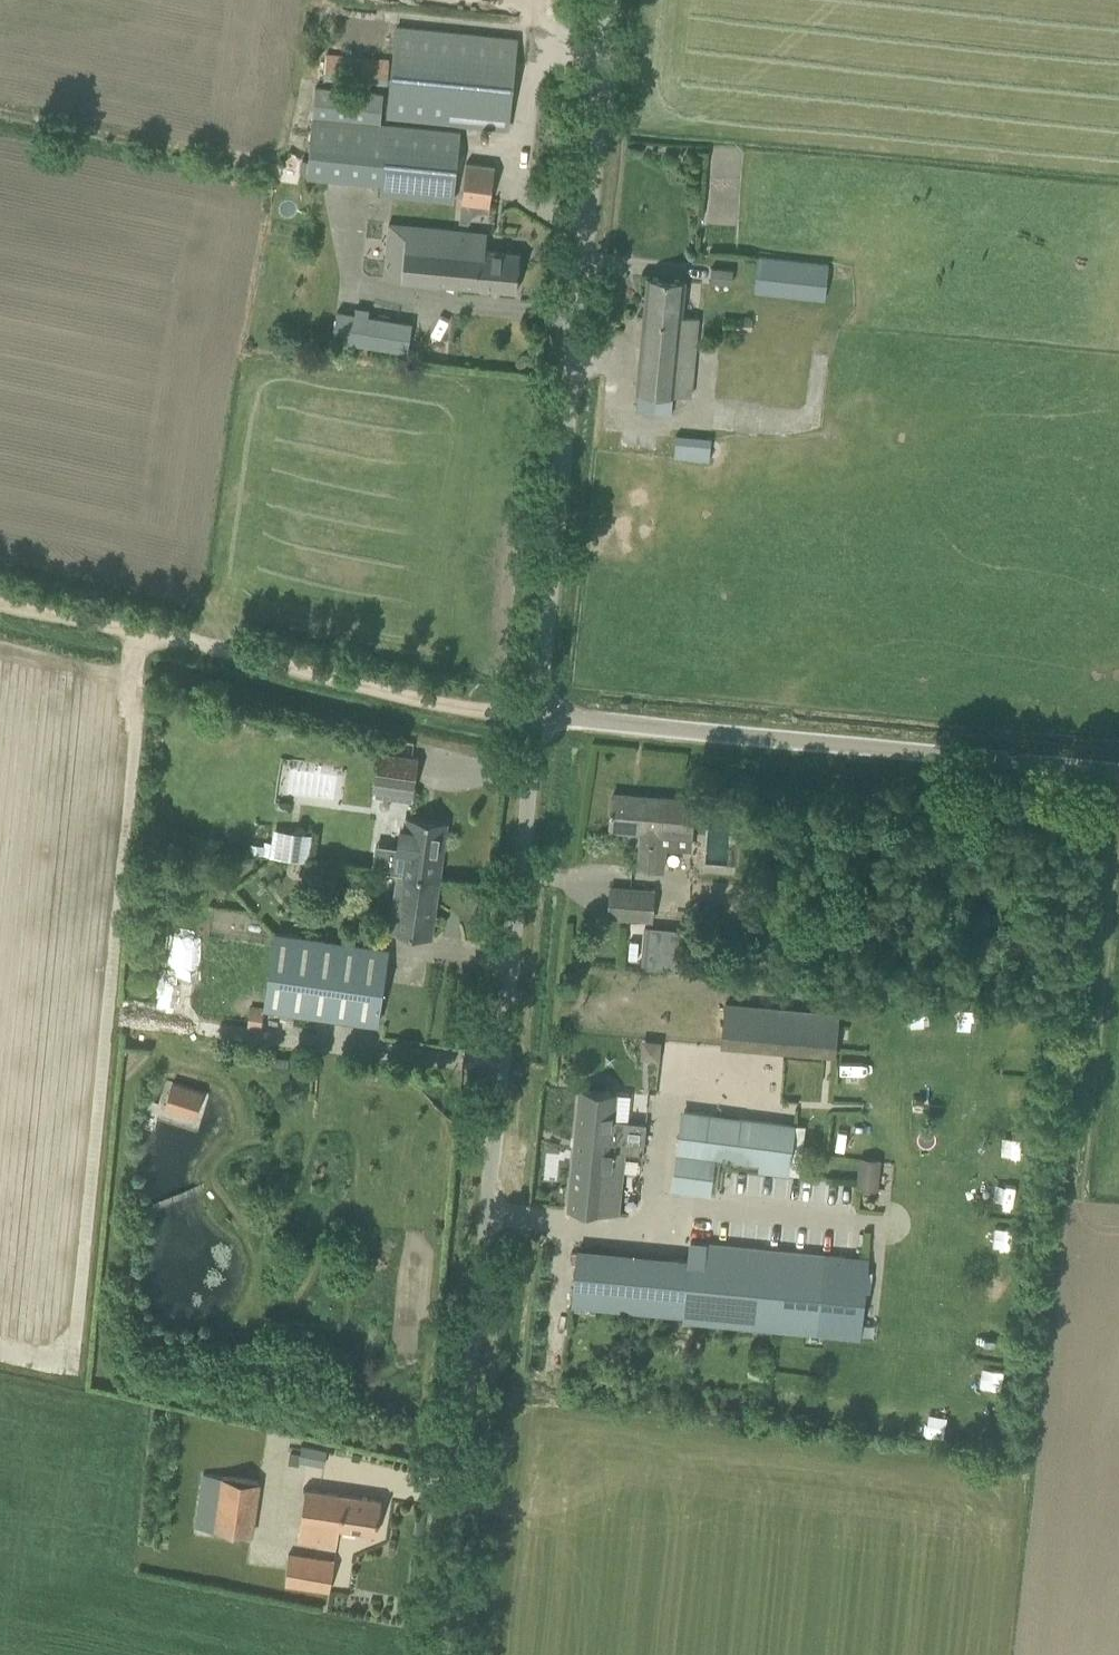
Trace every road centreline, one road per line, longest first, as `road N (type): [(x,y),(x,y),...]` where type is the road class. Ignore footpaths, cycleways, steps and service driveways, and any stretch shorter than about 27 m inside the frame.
road 1 (unclassified): [(441,1654),(537,711)]
road 2 (unclassified): [(537,711),(609,0)]
road 3 (unclassified): [(1118,770),(537,711)]
road 4 (track): [(537,711),(473,711),(0,607)]

